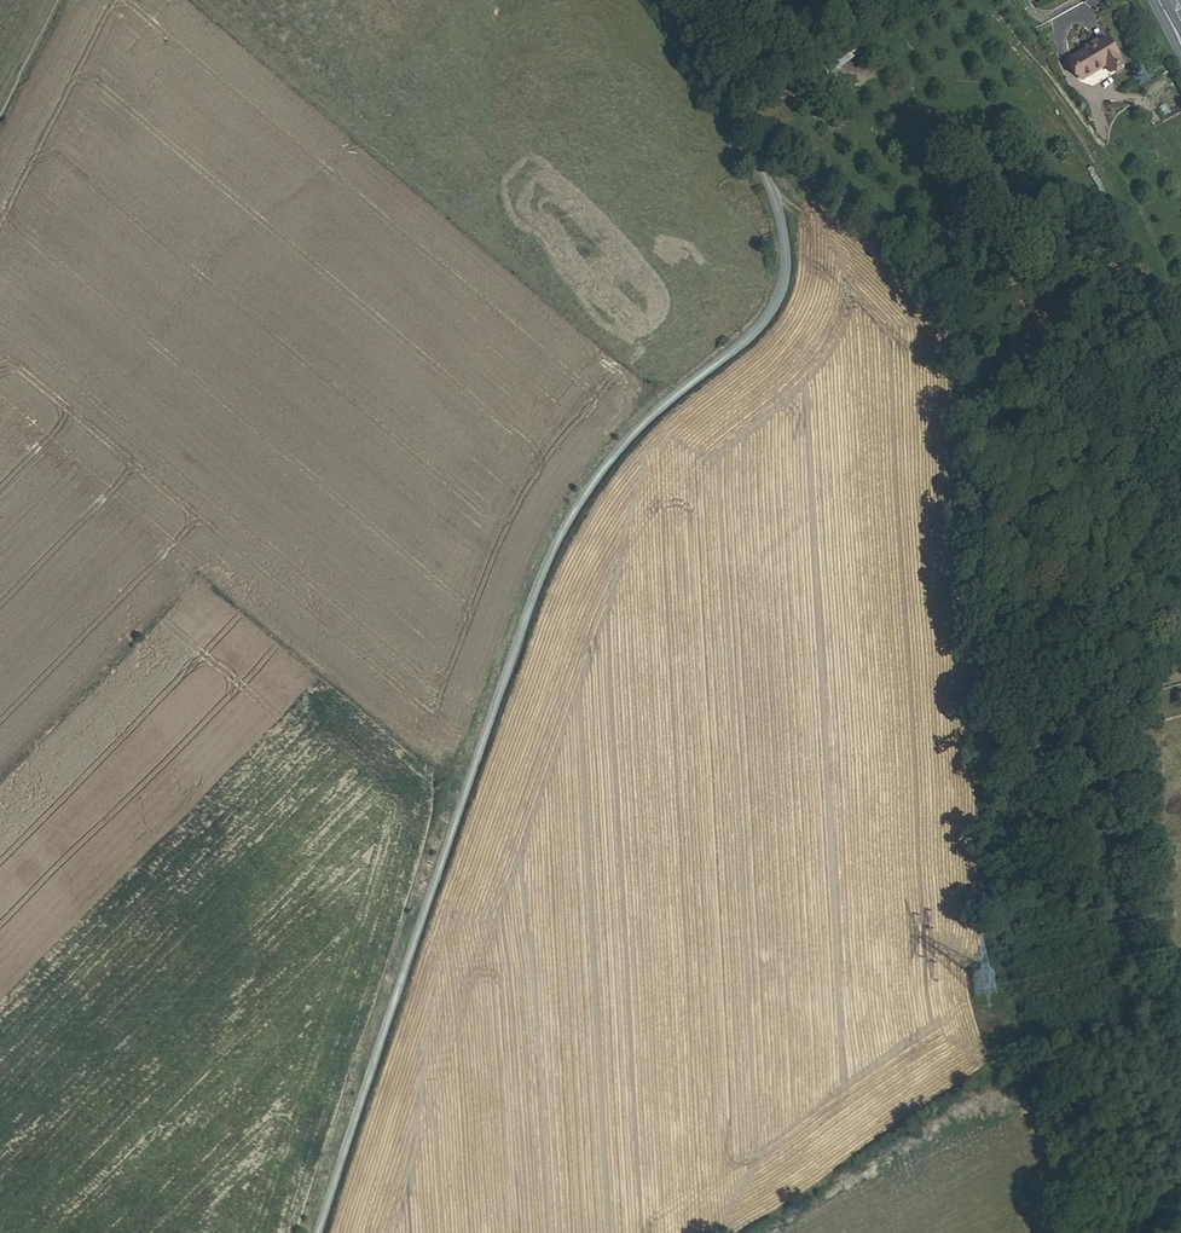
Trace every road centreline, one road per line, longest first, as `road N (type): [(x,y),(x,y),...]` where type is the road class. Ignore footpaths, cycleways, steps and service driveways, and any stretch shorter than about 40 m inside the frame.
road 1 (unclassified): [(658,0),(704,62),(773,190),(786,250),(783,294),(752,336),(641,424),(592,480),(550,552),(318,1232)]

